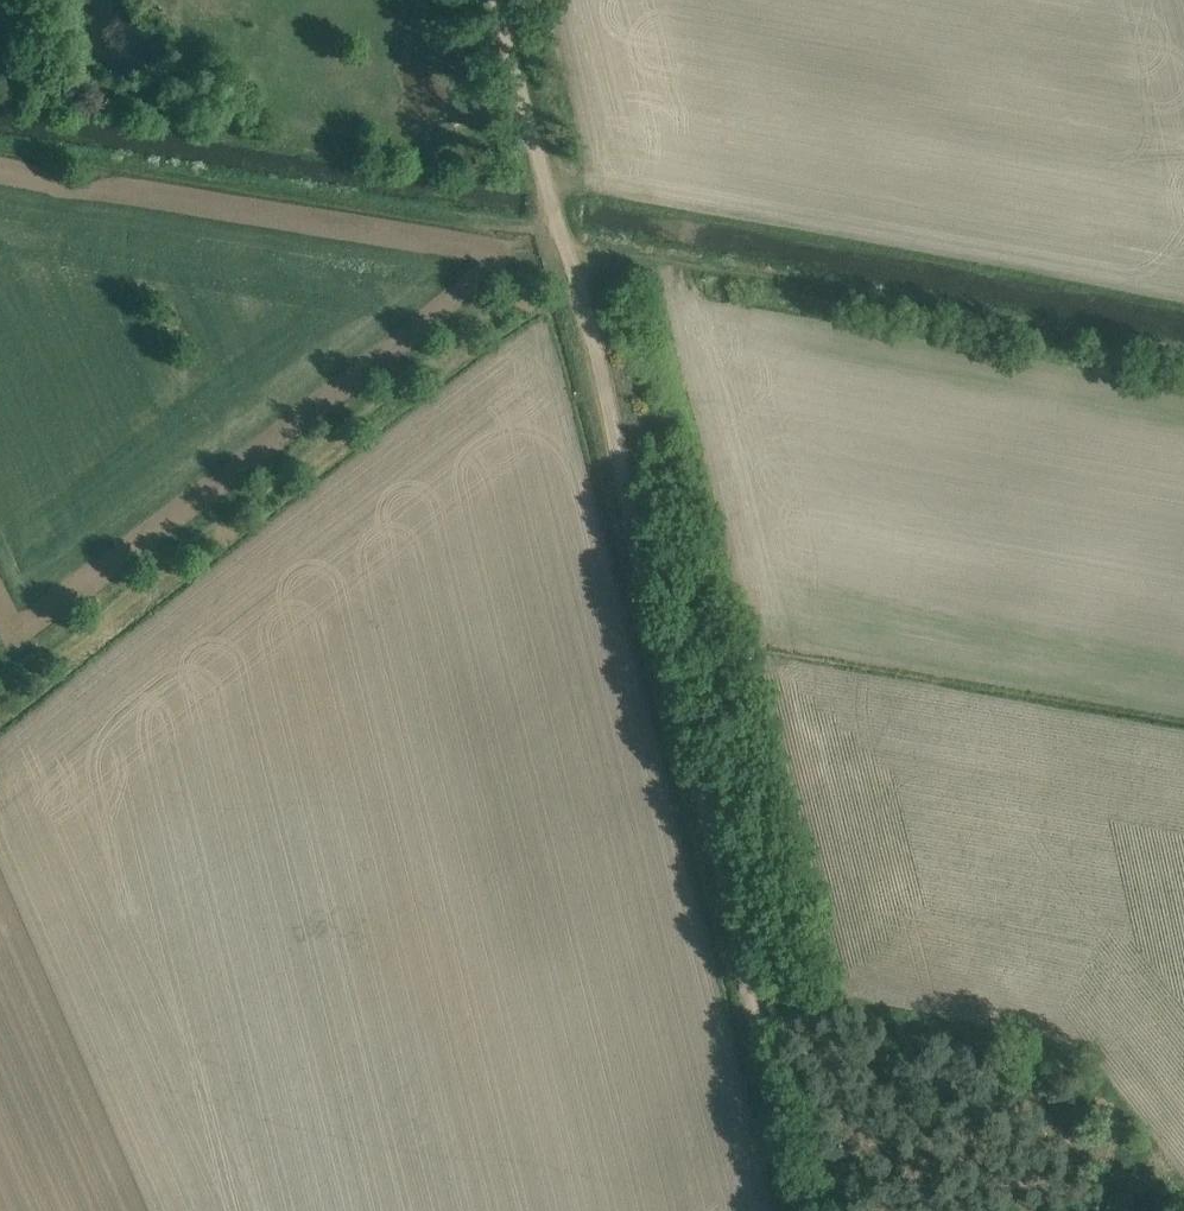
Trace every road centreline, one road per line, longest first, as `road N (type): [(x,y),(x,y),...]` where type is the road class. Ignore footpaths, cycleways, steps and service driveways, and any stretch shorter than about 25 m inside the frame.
road 1 (track): [(809,1210),(557,231)]
road 2 (track): [(557,231),(495,0)]

